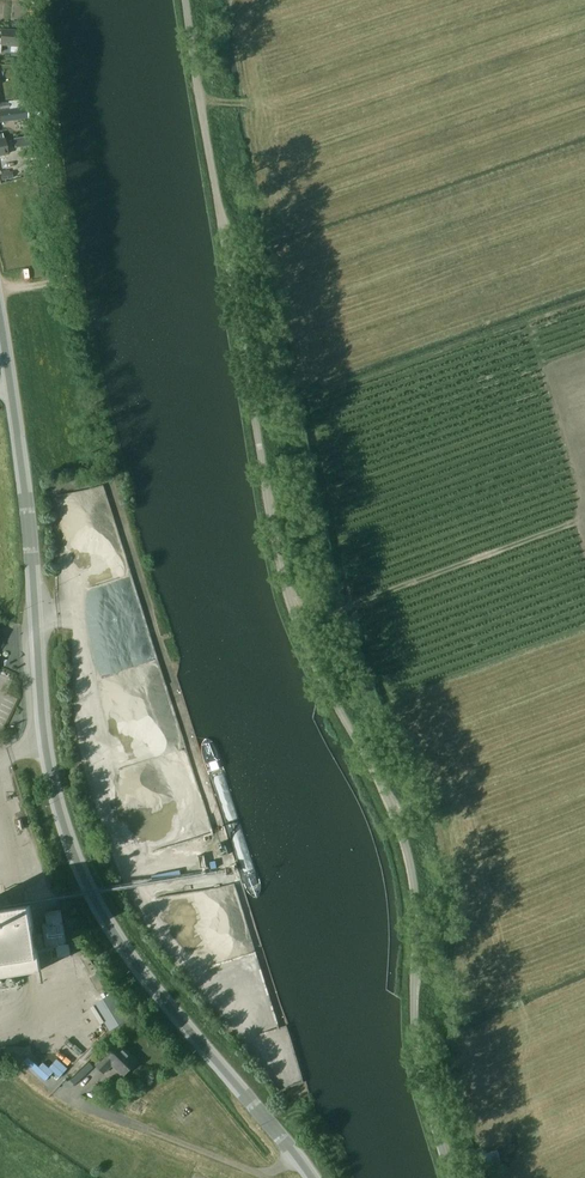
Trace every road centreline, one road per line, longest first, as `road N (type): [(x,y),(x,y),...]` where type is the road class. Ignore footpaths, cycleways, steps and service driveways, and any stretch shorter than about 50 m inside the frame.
road 1 (unclassified): [(450,1177),(415,1043),(409,858),(284,588),(185,0)]
road 2 (secondary): [(313,1177),(139,970),(79,867),(44,735),(30,527),(0,331)]

